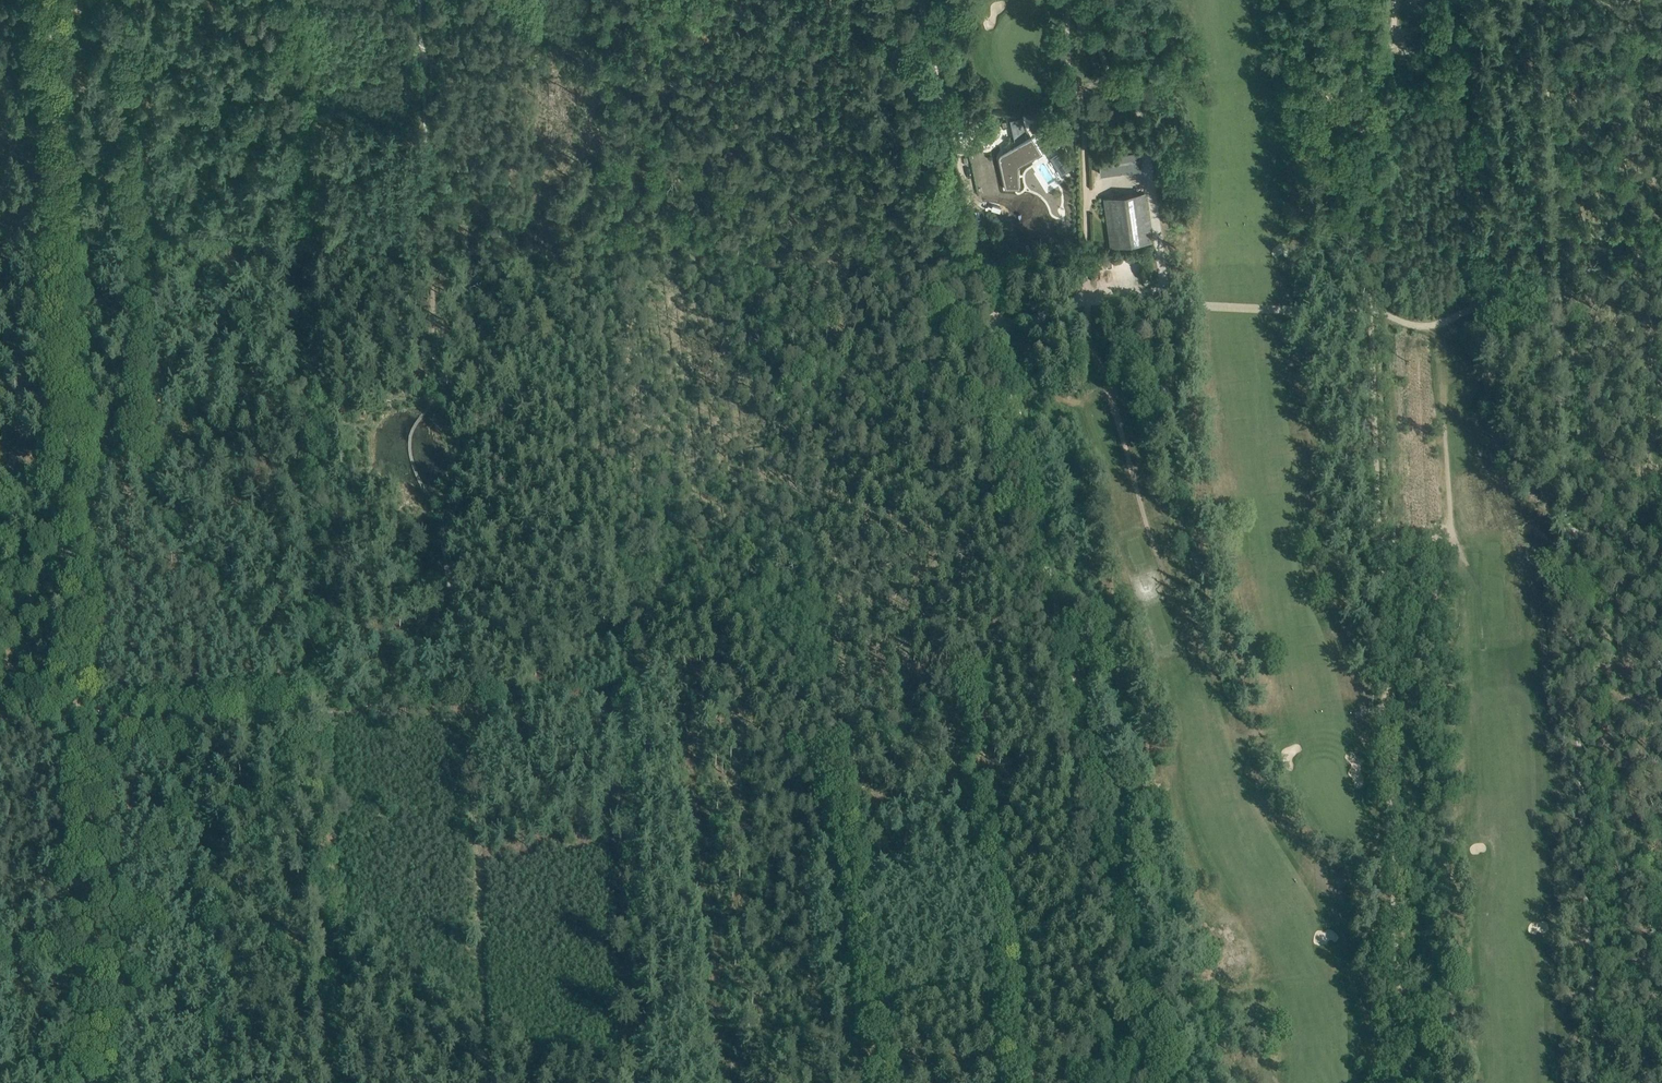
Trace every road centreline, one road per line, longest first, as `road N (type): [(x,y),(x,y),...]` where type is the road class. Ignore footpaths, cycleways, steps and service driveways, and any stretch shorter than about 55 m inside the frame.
road 1 (track): [(1073,683),(927,0)]
road 2 (track): [(1562,365),(1488,308),(1419,332),(1379,310),(1100,302),(995,330)]
road 3 (track): [(1162,1082),(1073,683)]

